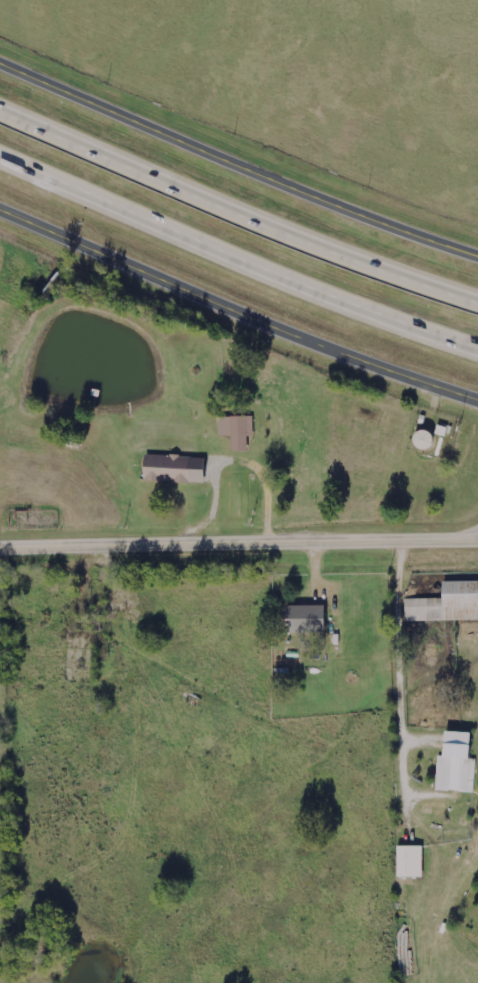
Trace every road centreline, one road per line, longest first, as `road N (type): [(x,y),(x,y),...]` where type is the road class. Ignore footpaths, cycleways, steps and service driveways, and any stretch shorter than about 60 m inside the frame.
road 1 (motorway): [(0,145),(477,345)]
road 2 (motorway): [(477,291),(370,257),(0,97)]
road 3 (tertiary): [(477,403),(0,210)]
road 4 (tertiary): [(477,254),(402,232),(0,63)]
road 5 (tertiary): [(0,552),(477,541)]

